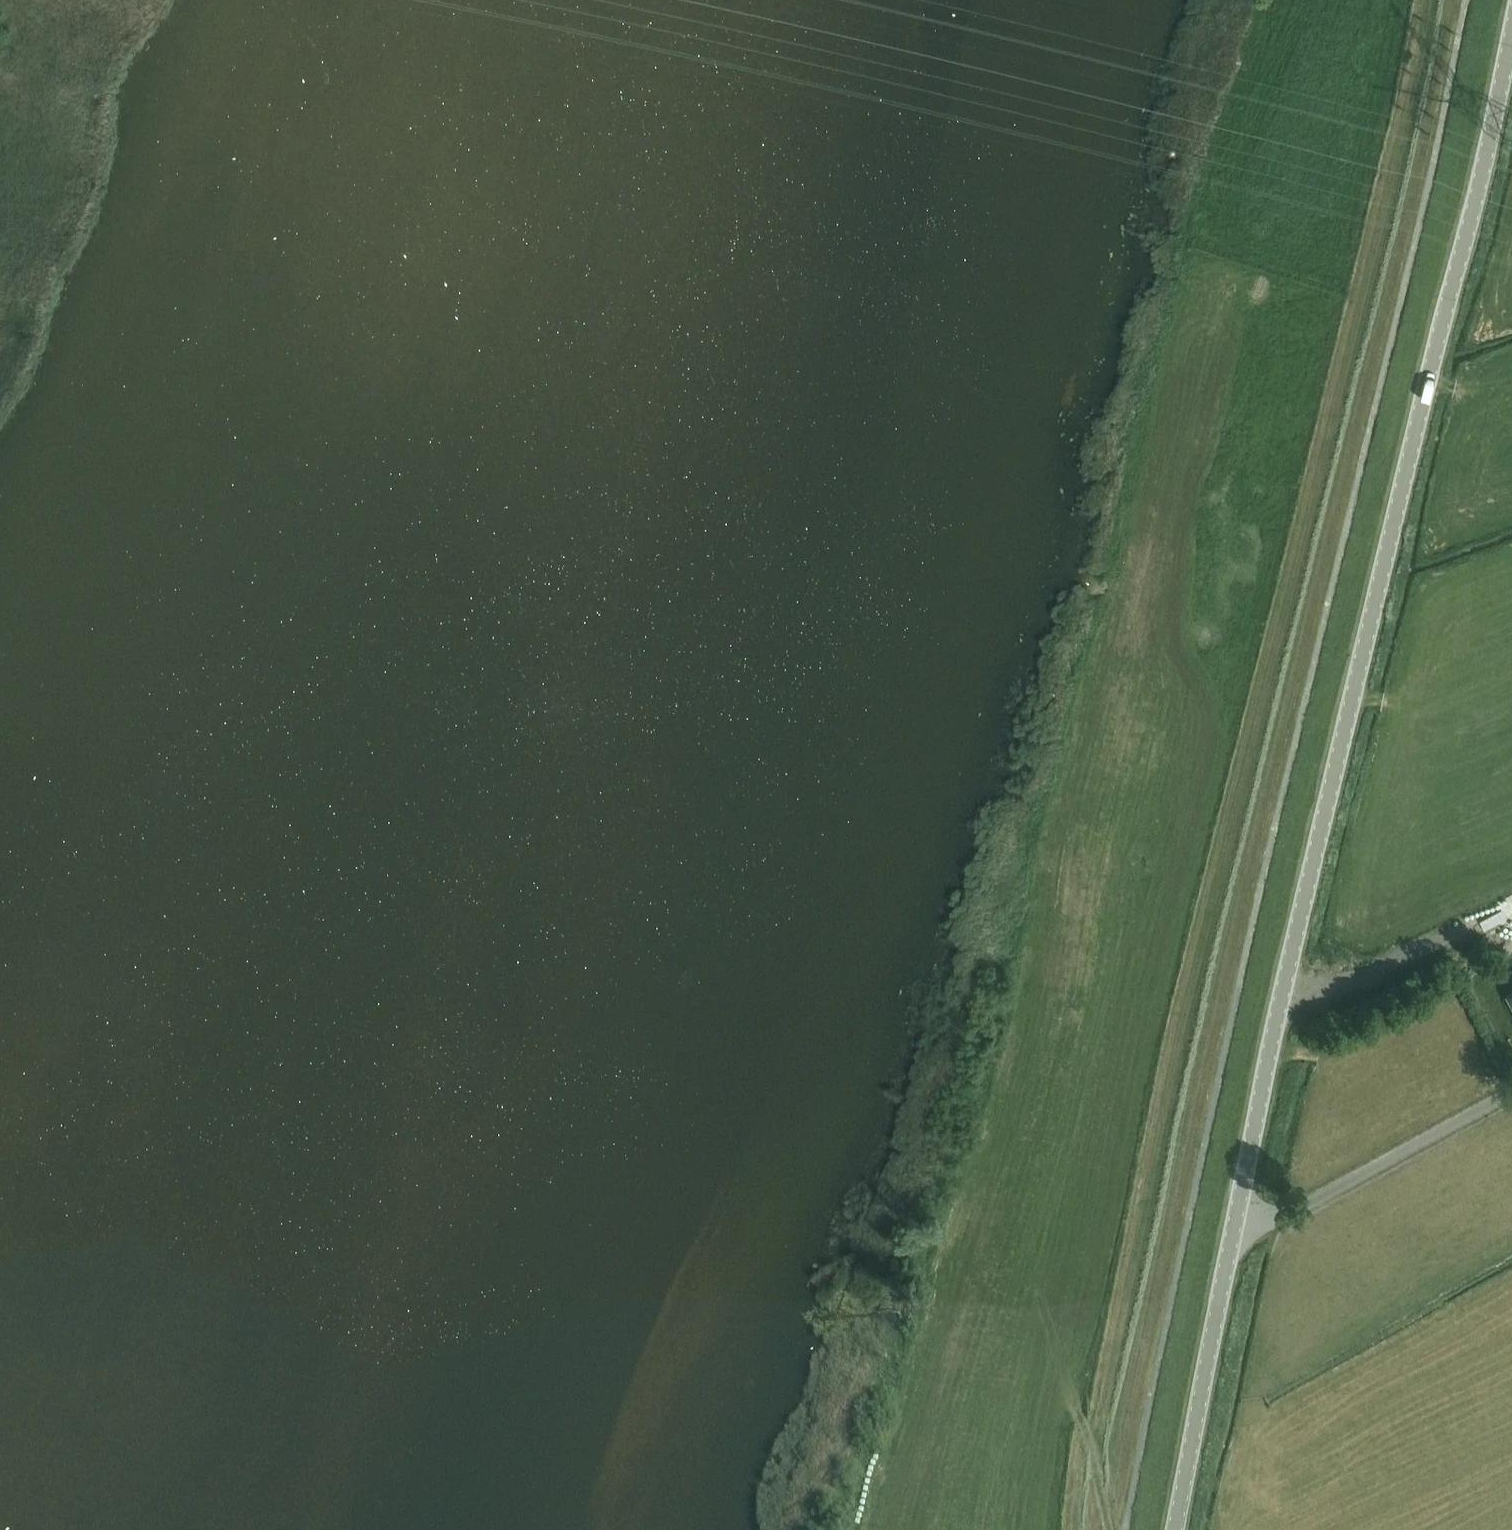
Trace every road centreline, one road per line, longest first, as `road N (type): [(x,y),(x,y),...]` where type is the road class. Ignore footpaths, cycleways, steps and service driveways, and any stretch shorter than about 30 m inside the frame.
road 1 (unclassified): [(1171,1529),(1297,915),(1511,25)]

